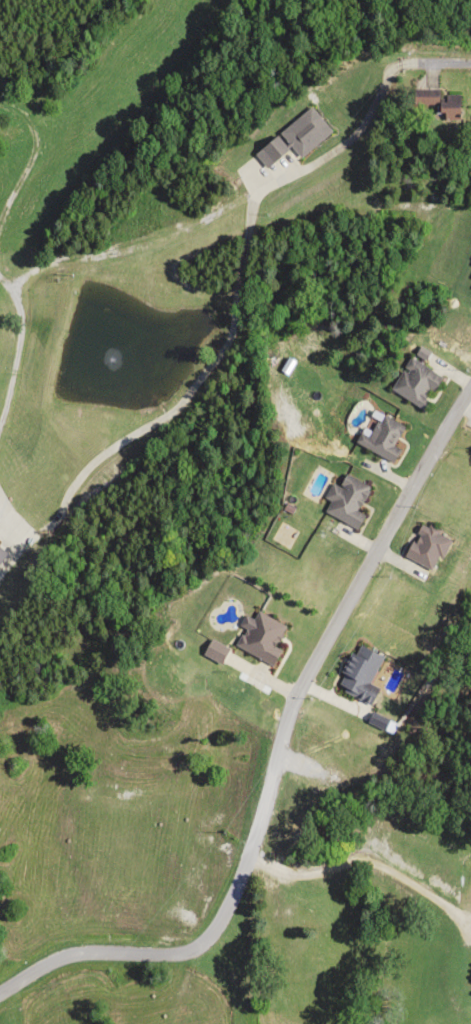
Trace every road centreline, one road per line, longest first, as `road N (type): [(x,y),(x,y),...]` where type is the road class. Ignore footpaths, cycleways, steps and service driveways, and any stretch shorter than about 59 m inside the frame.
road 1 (residential): [(277,739),(398,505),(470,384)]

